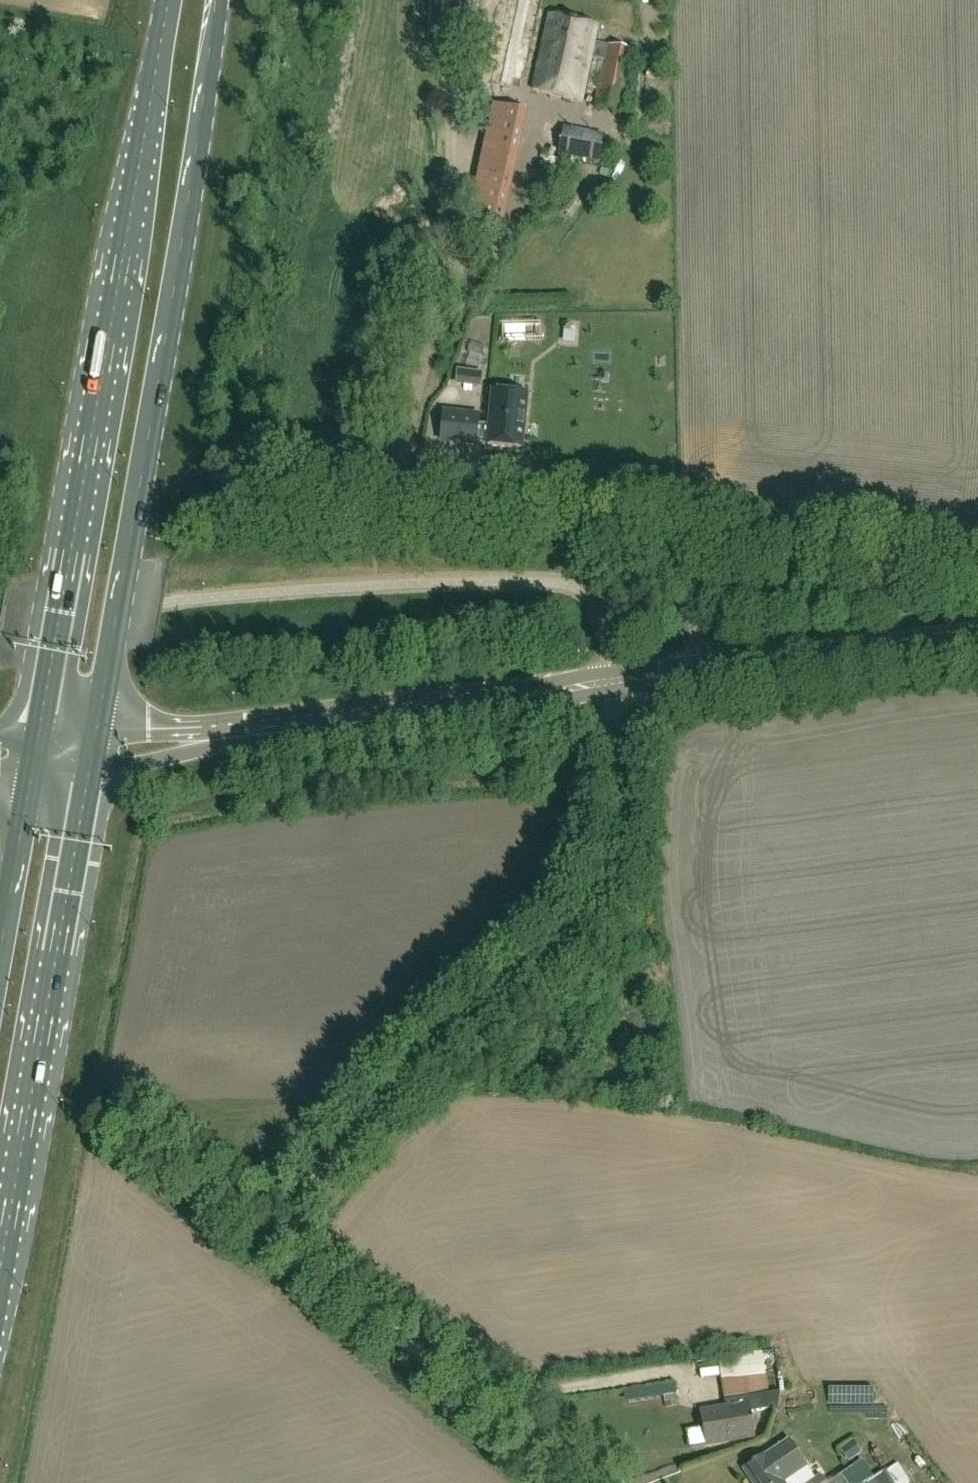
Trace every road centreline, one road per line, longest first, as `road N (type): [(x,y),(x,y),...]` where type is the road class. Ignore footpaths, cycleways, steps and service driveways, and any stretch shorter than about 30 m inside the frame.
road 1 (unclassified): [(591,1482),(306,1266),(296,1229),(325,1170),(570,935),(602,894),(621,801),(609,685)]
road 2 (primary): [(168,0),(35,757)]
road 3 (primary): [(94,750),(222,0)]
road 4 (unclassified): [(94,750),(609,685)]
road 5 (primary): [(0,1255),(94,750)]
road 6 (unclassified): [(609,685),(977,634)]
road 7 (primary): [(35,757),(0,958)]

